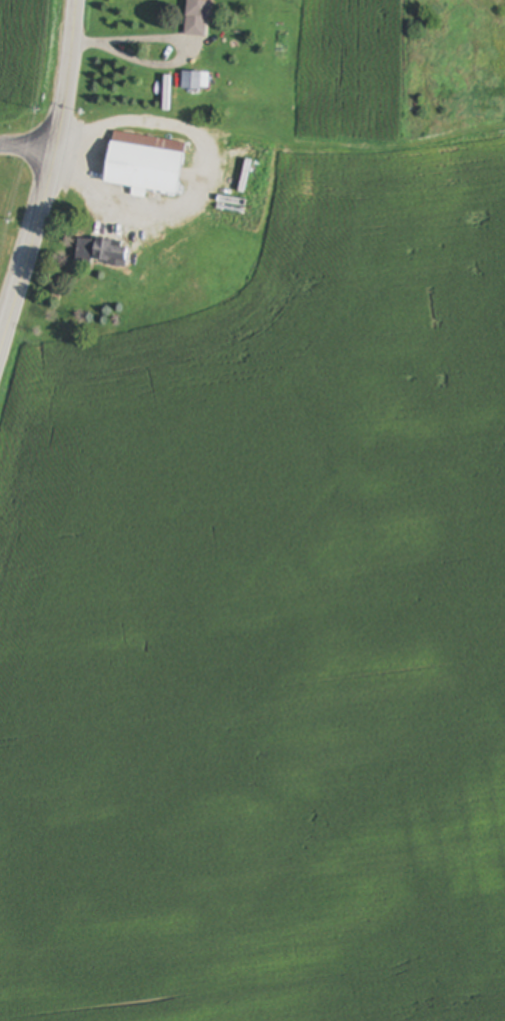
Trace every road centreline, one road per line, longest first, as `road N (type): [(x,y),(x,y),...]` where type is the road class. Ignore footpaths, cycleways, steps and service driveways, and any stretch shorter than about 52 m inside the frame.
road 1 (secondary): [(0,352),(57,152),(78,0)]

